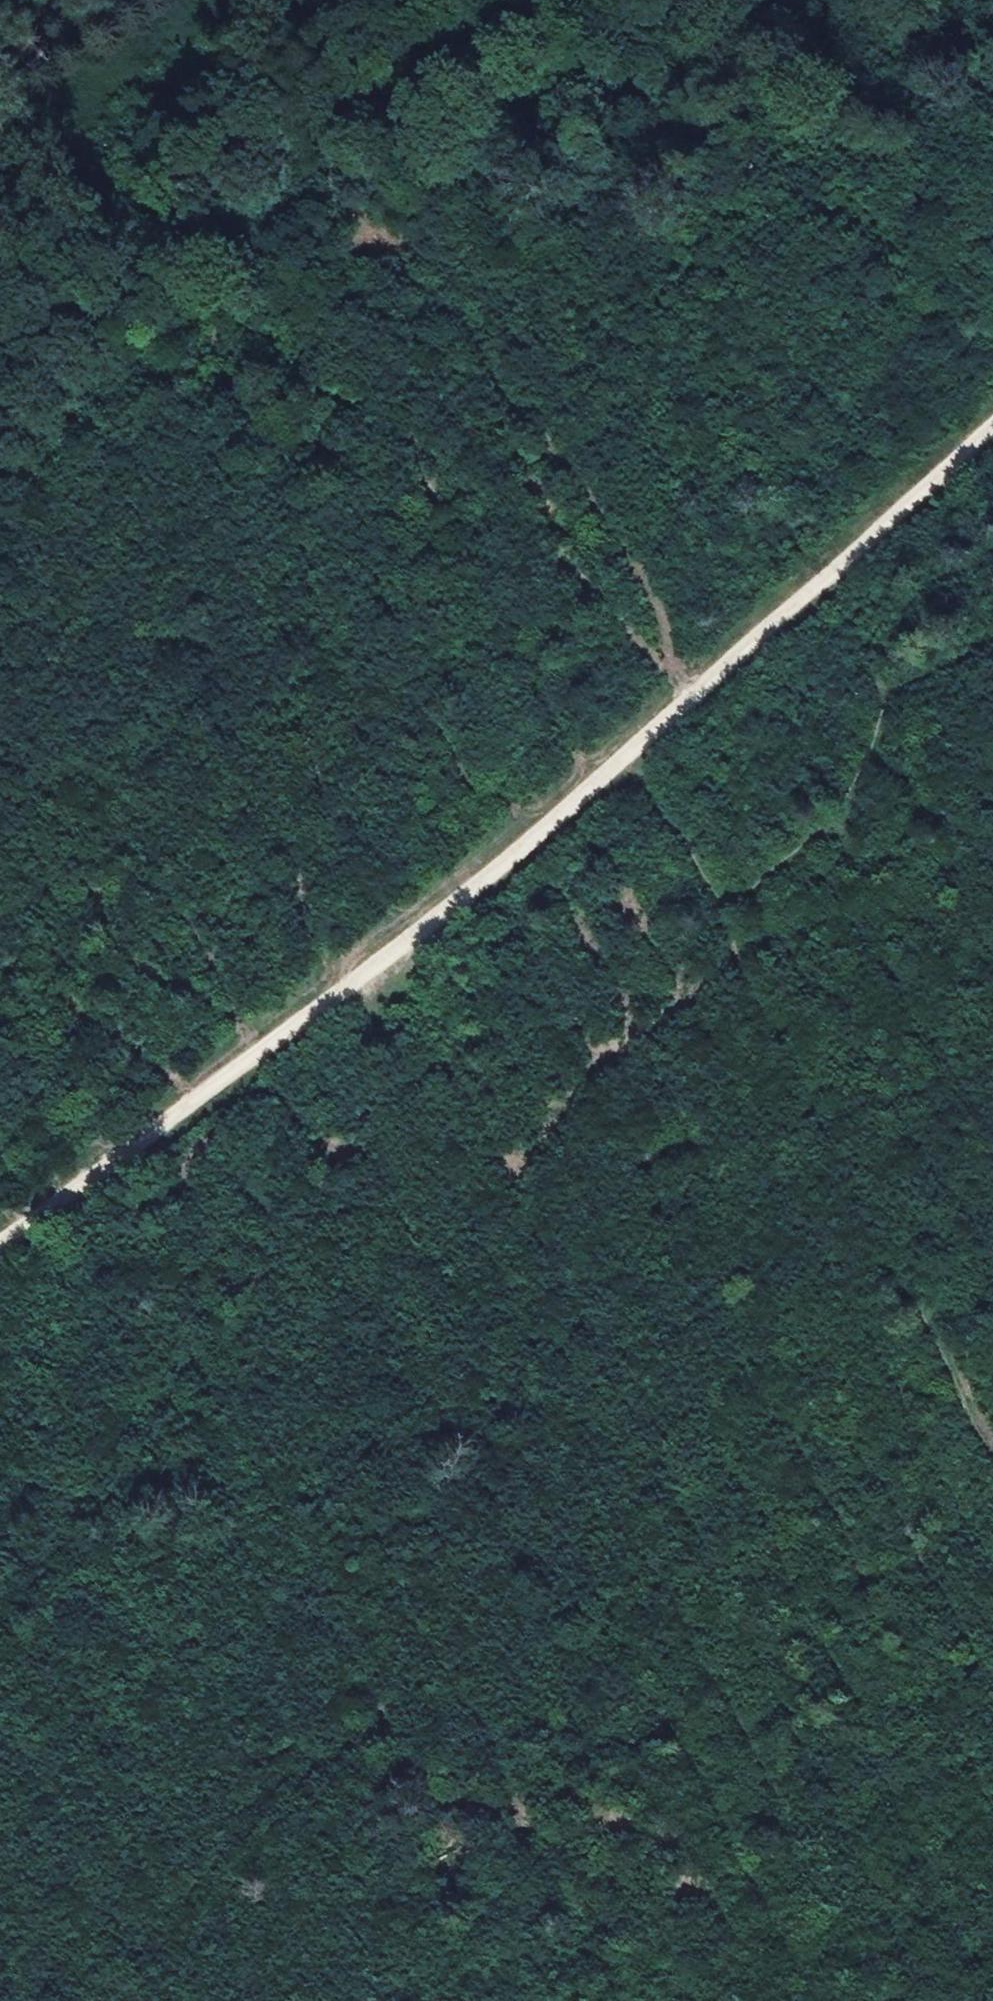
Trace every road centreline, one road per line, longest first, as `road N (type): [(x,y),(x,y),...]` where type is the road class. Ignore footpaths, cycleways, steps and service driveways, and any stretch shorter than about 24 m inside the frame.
road 1 (track): [(992,410),(489,880),(307,1006),(0,1240)]
road 2 (track): [(632,747),(721,910),(992,1463)]
road 3 (track): [(0,351),(478,0)]

